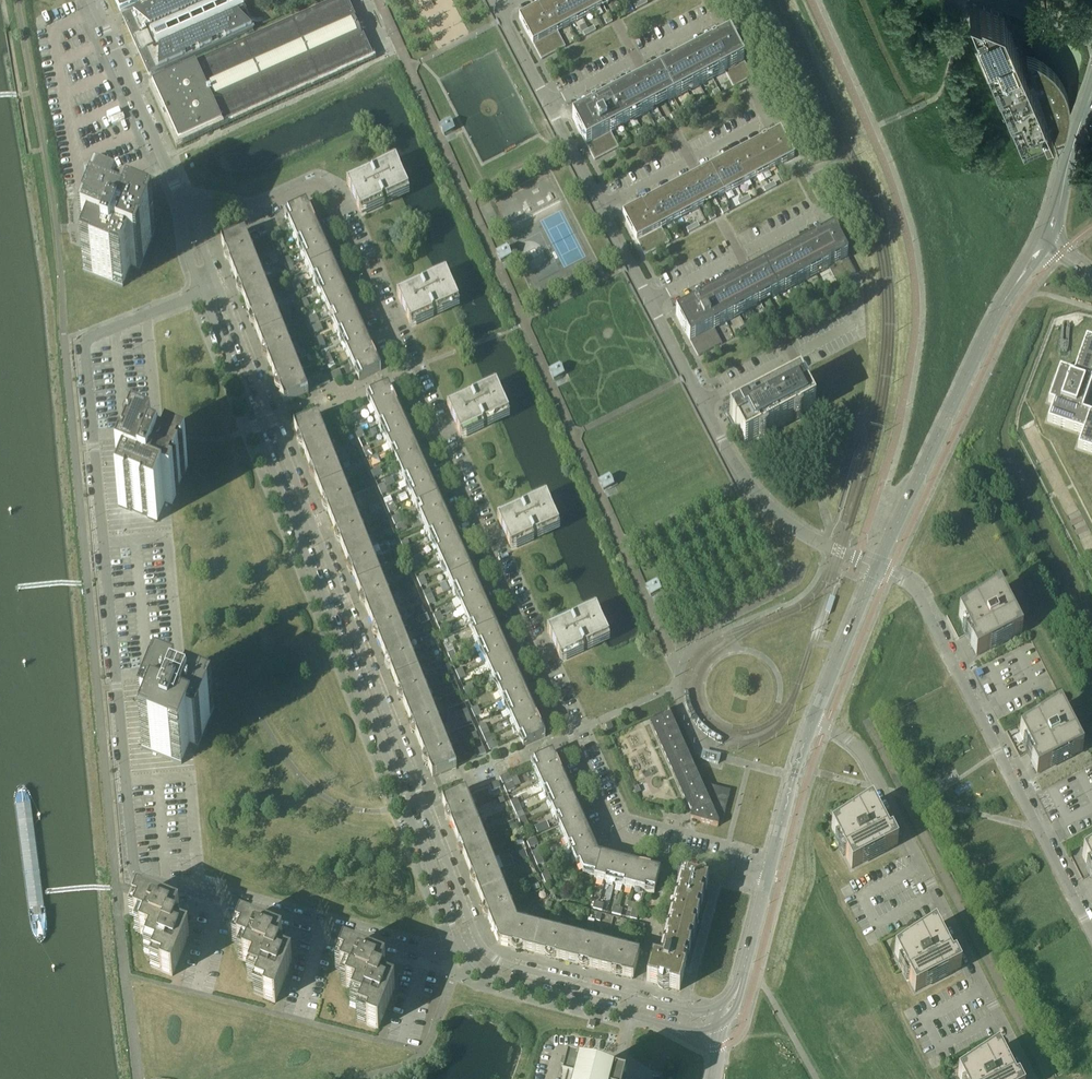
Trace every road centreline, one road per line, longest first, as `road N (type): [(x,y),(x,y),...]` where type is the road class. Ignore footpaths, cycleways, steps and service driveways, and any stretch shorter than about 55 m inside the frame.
road 1 (residential): [(768,874),(613,827),(321,182),(249,212),(182,203)]
road 2 (residential): [(427,954),(138,878),(85,341),(201,293)]
road 3 (residential): [(291,524),(461,946)]
road 4 (residential): [(474,937),(308,517)]
road 5 (residential): [(1091,931),(920,598),(876,569)]
road 6 (residential): [(813,723),(863,754),(1031,1078)]
road 7 (tertiary): [(876,569),(994,317),(1045,239)]
road 8 (residential): [(308,517),(217,285)]
road 9 (residential): [(201,293),(291,524)]
road 10 (residential): [(704,404),(737,468),(771,508),(876,569)]
road 11 (residential): [(182,203),(92,0)]
road 12 (residential): [(602,209),(776,117)]
road 13 (residential): [(651,302),(825,212)]
road 14 (residential): [(549,104),(723,16)]
road 15 (residential): [(461,946),(476,969),(499,981),(629,1015)]
road 16 (residential): [(635,998),(503,964),(474,937)]
road 17 (residential): [(704,404),(853,324)]
road 18 (tertiary): [(813,723),(876,569)]
road 19 (tertiary): [(768,874),(813,723)]
road 20 (tertiary): [(1045,239),(1091,92)]

